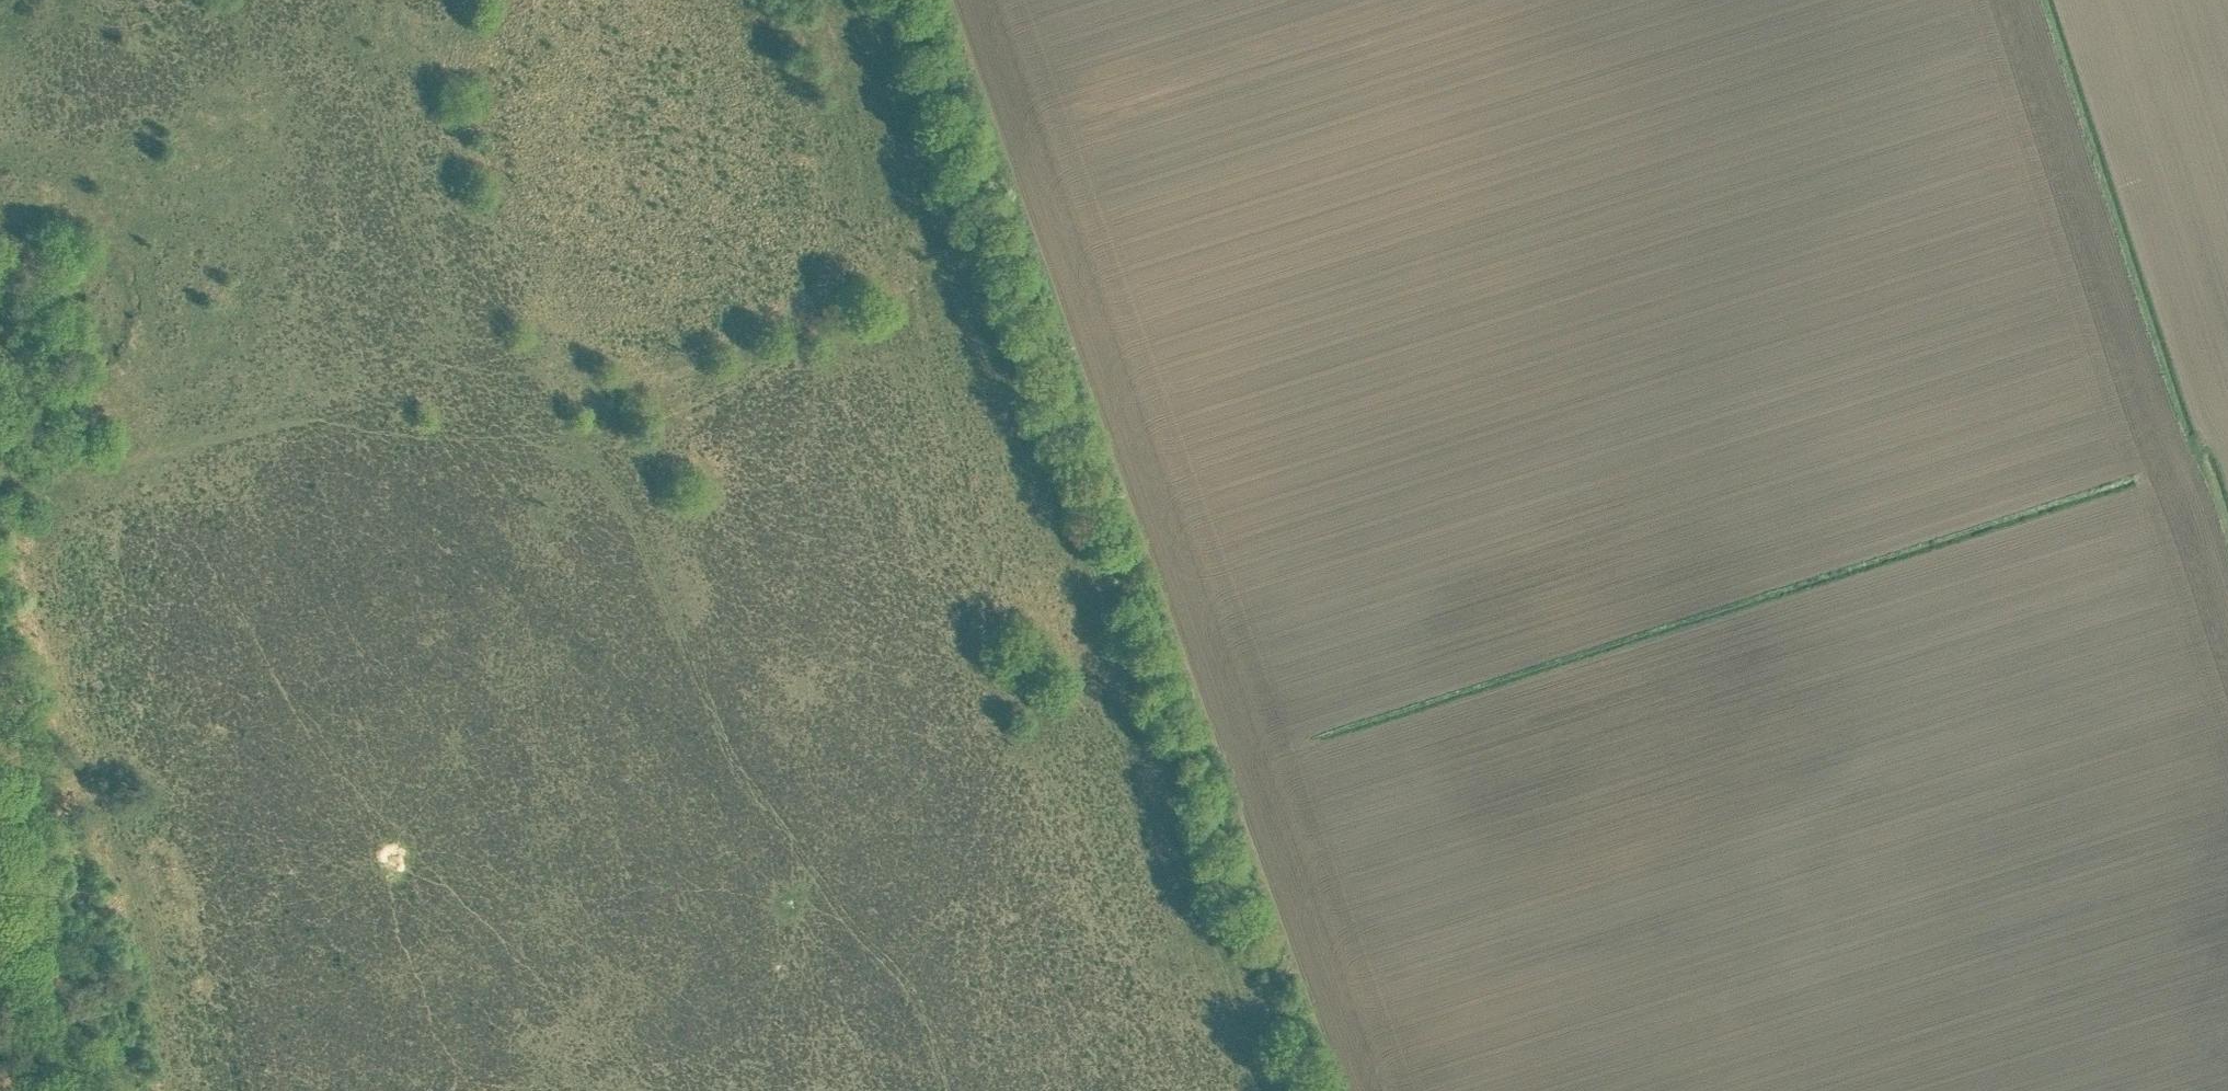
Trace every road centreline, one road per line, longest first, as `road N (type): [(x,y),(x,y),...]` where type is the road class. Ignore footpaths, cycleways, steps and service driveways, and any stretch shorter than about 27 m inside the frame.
road 1 (track): [(0,711),(77,1090)]

